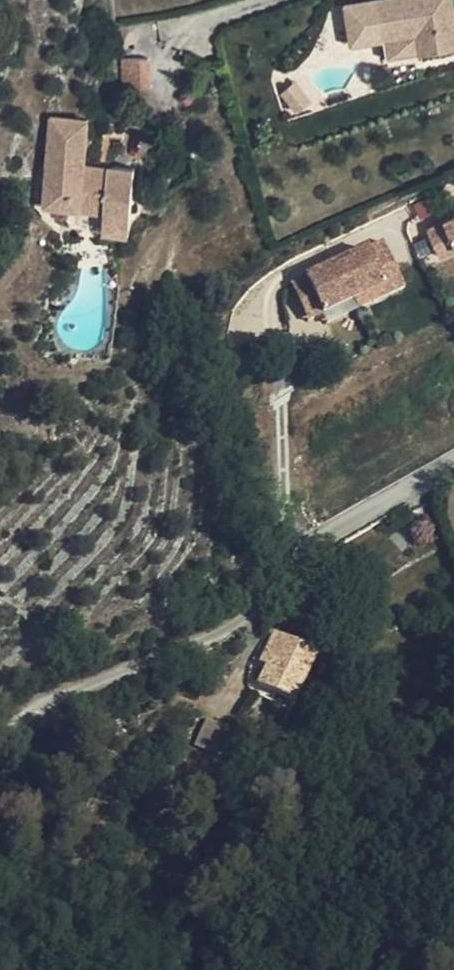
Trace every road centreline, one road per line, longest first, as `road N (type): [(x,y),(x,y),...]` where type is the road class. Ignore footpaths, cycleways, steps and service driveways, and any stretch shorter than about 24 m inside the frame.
road 1 (residential): [(453,461),(306,546),(243,622),(34,712),(0,748)]

